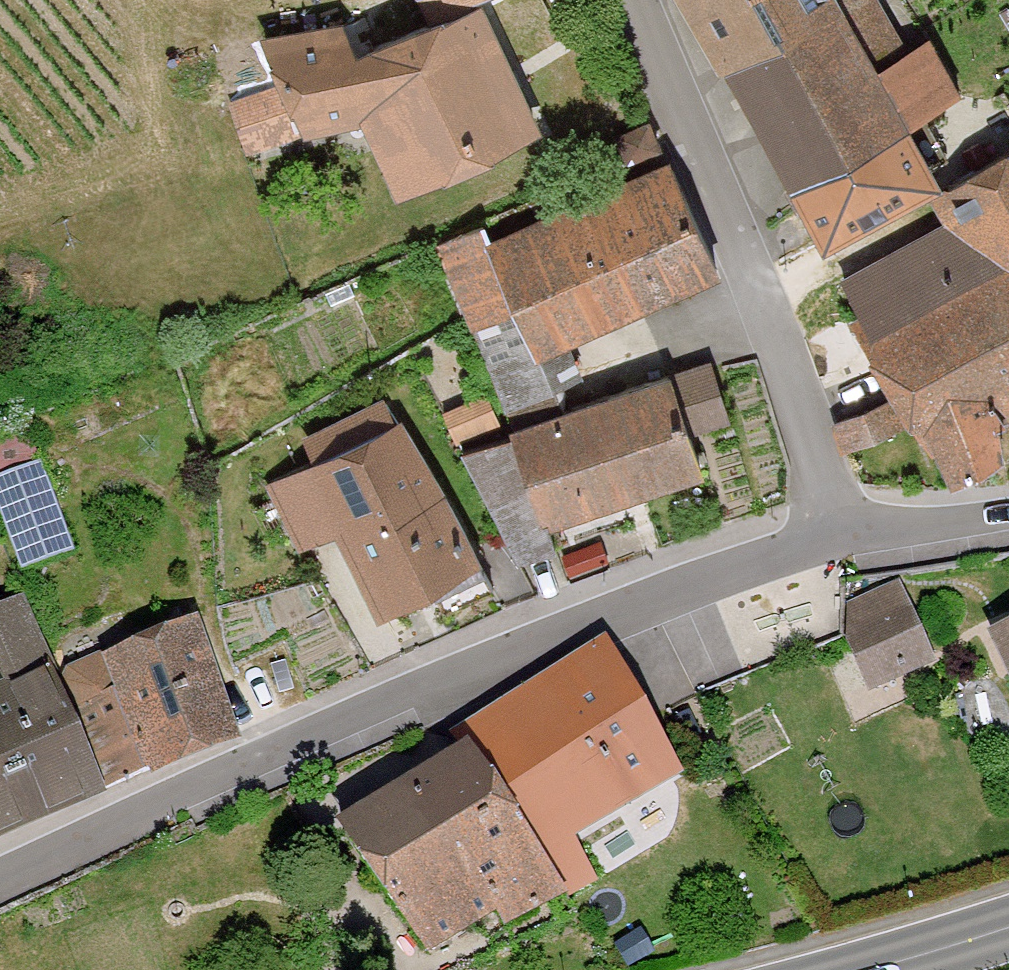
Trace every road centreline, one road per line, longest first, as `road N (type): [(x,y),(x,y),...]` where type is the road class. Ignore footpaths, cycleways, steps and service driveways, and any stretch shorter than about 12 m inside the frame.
road 1 (residential): [(851,535),(604,602),(415,698),(0,884)]
road 2 (residential): [(665,0),(711,110),(851,535)]
road 3 (residential): [(1008,517),(851,535)]
road 4 (primary): [(880,969),(1008,927)]

